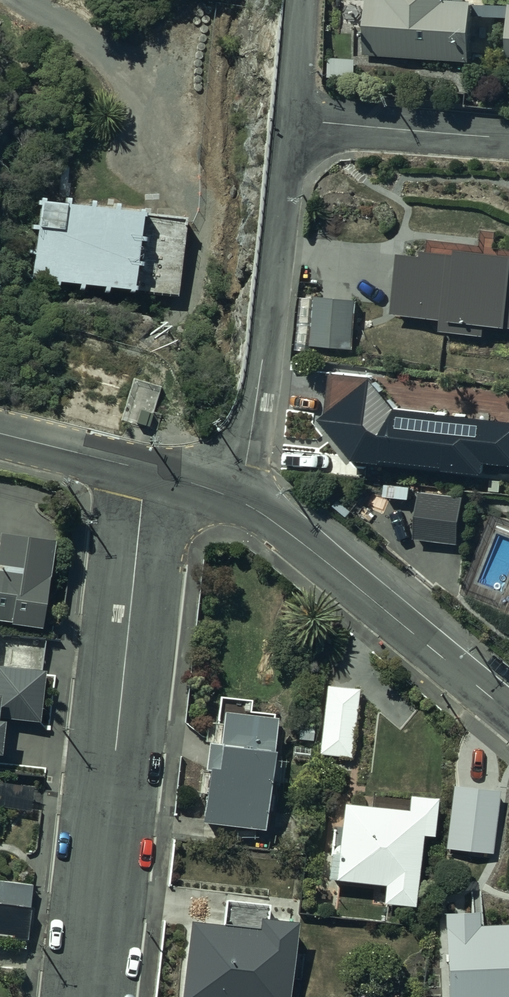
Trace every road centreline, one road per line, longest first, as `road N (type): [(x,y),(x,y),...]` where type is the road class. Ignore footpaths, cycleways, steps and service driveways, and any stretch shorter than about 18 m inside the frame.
road 1 (residential): [(89,996),(146,471)]
road 2 (residential): [(235,498),(256,405),(294,122)]
road 3 (tertiary): [(235,498),(314,552),(508,711)]
road 4 (residential): [(294,122),(508,137)]
road 5 (track): [(21,0),(106,55),(141,94),(155,138)]
road 6 (tertiary): [(0,433),(146,471)]
road 7 (residential): [(294,122),(304,0)]

